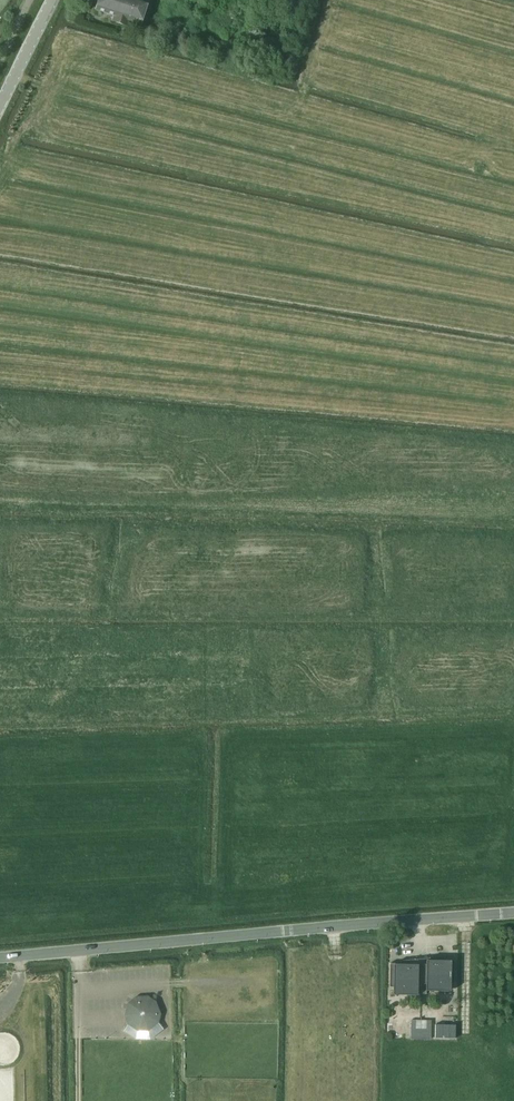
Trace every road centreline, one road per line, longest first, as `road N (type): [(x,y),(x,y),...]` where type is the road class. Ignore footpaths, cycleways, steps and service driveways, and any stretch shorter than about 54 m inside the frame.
road 1 (unclassified): [(0,956),(513,912)]
road 2 (tertiary): [(0,508),(73,515),(513,503)]
road 3 (tertiary): [(513,195),(24,61)]

